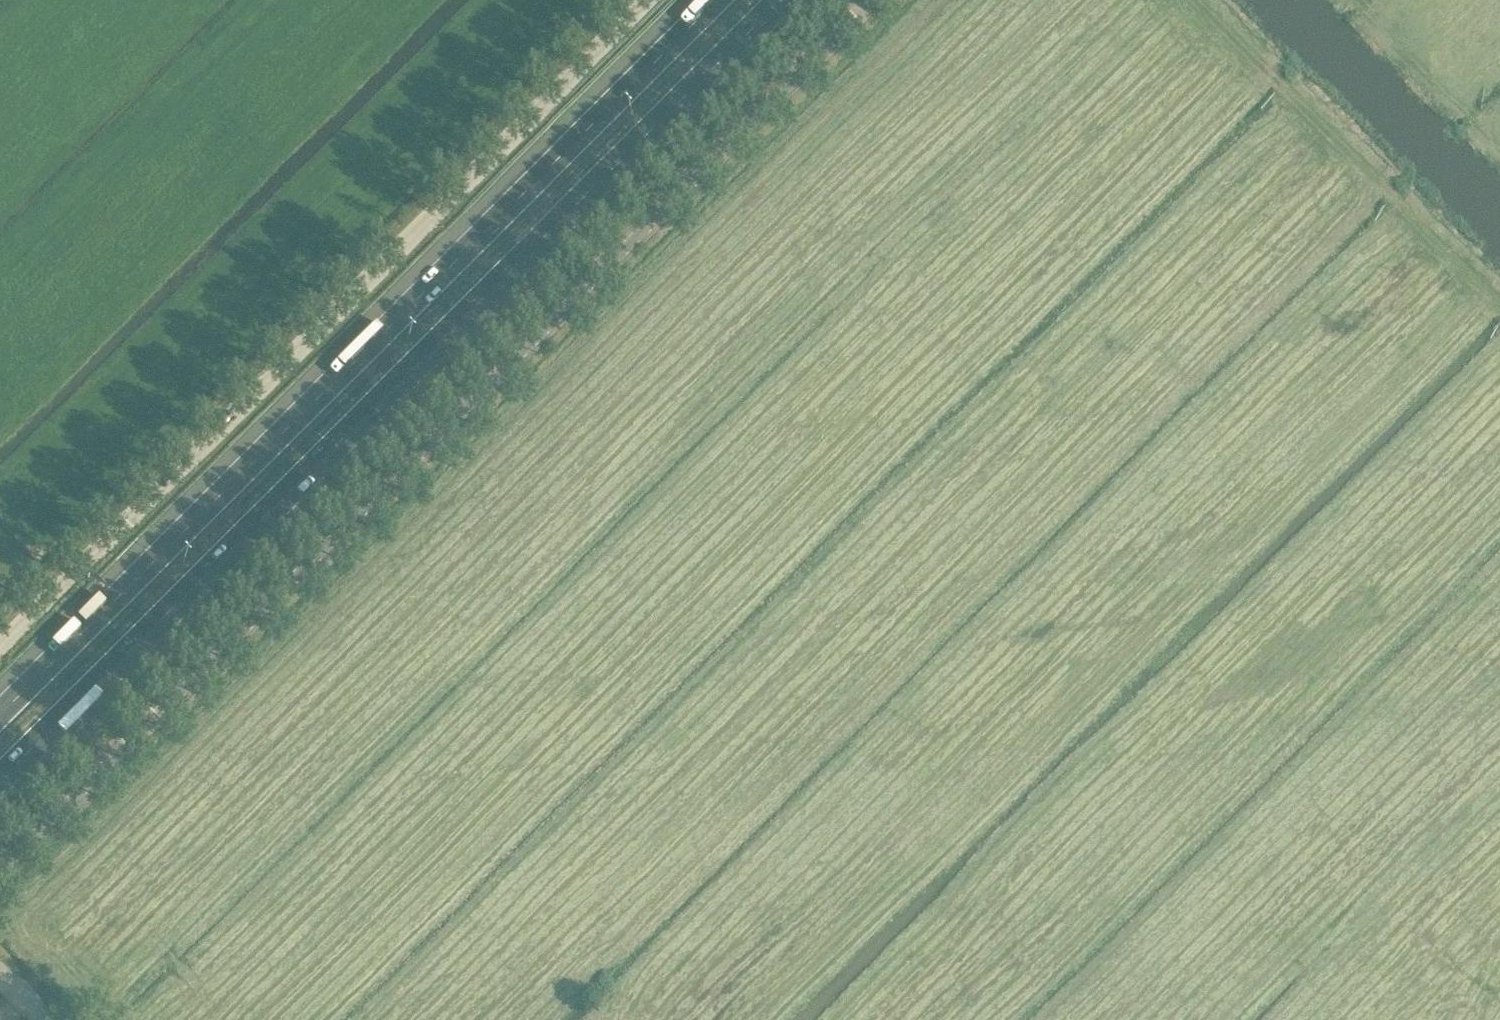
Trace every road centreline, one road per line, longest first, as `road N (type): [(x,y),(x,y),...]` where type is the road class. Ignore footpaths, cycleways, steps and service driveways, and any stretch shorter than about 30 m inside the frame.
road 1 (unclassified): [(0,872),(873,0)]
road 2 (motorway): [(0,780),(789,0)]
road 3 (motorway): [(717,0),(0,716)]
road 4 (unclassified): [(0,650),(648,0)]

